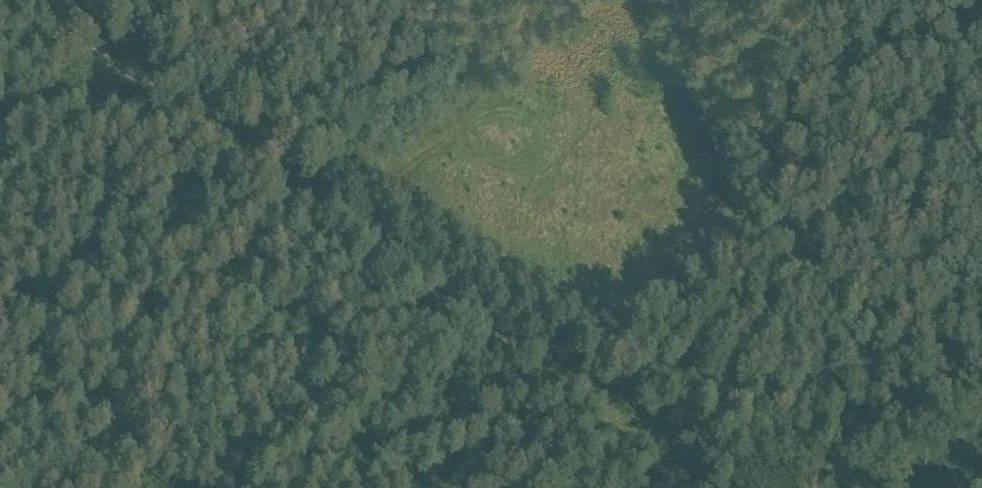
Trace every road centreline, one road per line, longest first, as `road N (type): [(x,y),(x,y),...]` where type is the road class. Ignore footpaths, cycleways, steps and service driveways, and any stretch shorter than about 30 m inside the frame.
road 1 (track): [(360,230),(733,487)]
road 2 (track): [(19,0),(360,230)]
road 3 (track): [(981,358),(799,487)]

